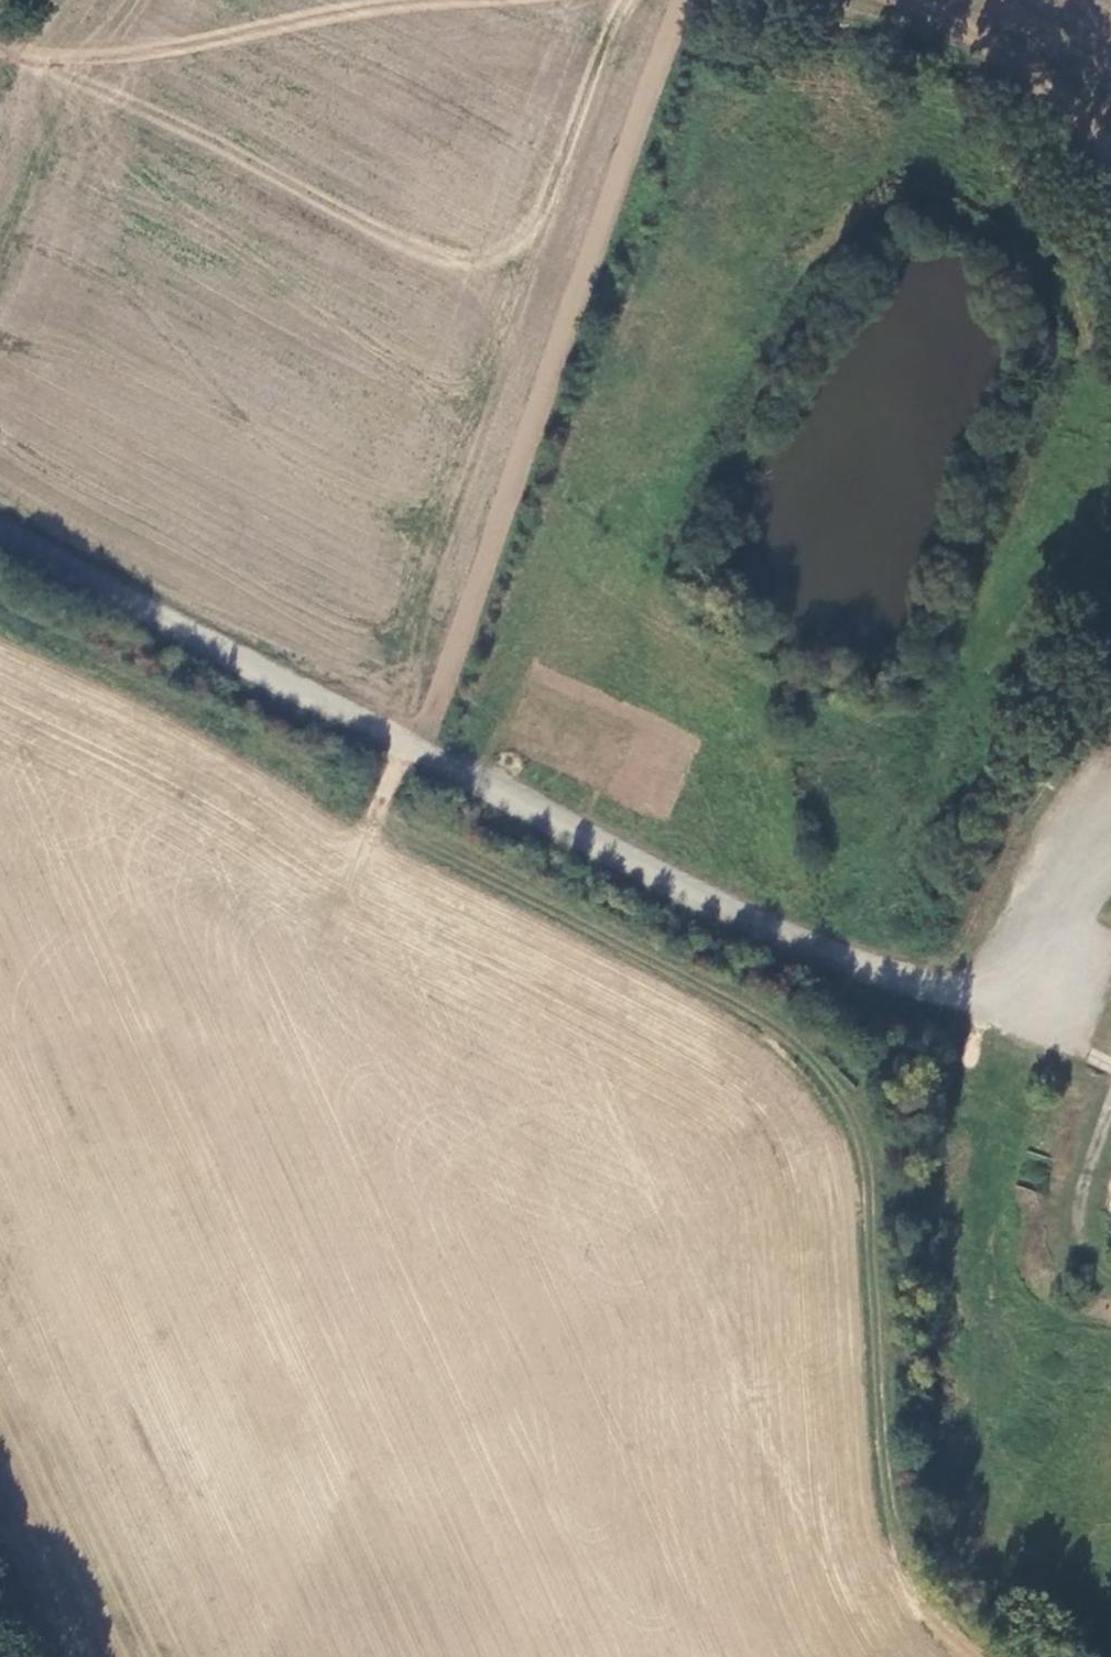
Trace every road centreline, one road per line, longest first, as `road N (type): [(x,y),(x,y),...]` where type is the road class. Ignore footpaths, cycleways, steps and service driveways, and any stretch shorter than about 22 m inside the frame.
road 1 (unclassified): [(0,531),(774,934),(953,994),(1040,970),(1110,882)]
road 2 (track): [(1110,1296),(1092,1289),(1058,1230),(1110,1082)]

